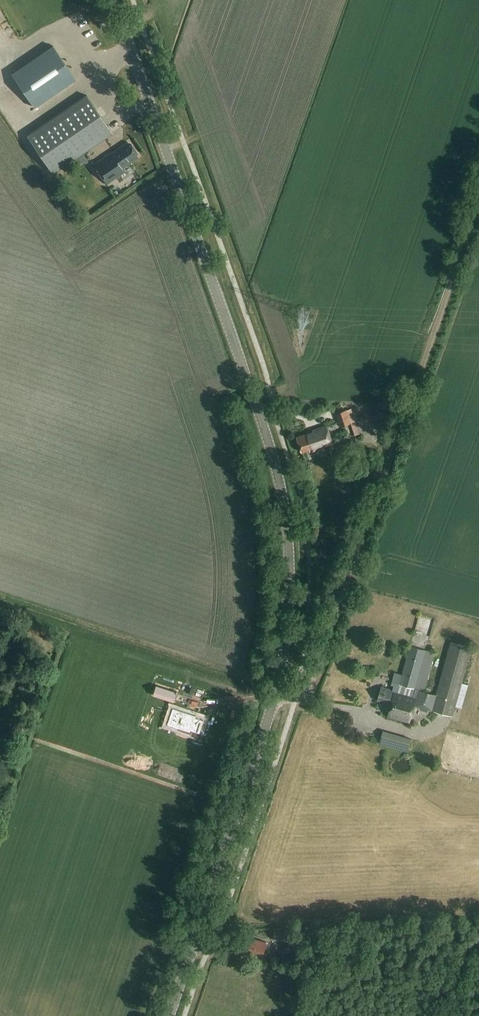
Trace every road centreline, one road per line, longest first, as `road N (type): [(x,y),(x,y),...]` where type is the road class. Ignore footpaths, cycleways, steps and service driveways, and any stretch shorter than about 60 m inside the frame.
road 1 (tertiary): [(170,1015),(270,711),(286,631),(289,566),(281,491),(248,383),(113,0)]
road 2 (track): [(297,700),(316,675),(478,199)]

